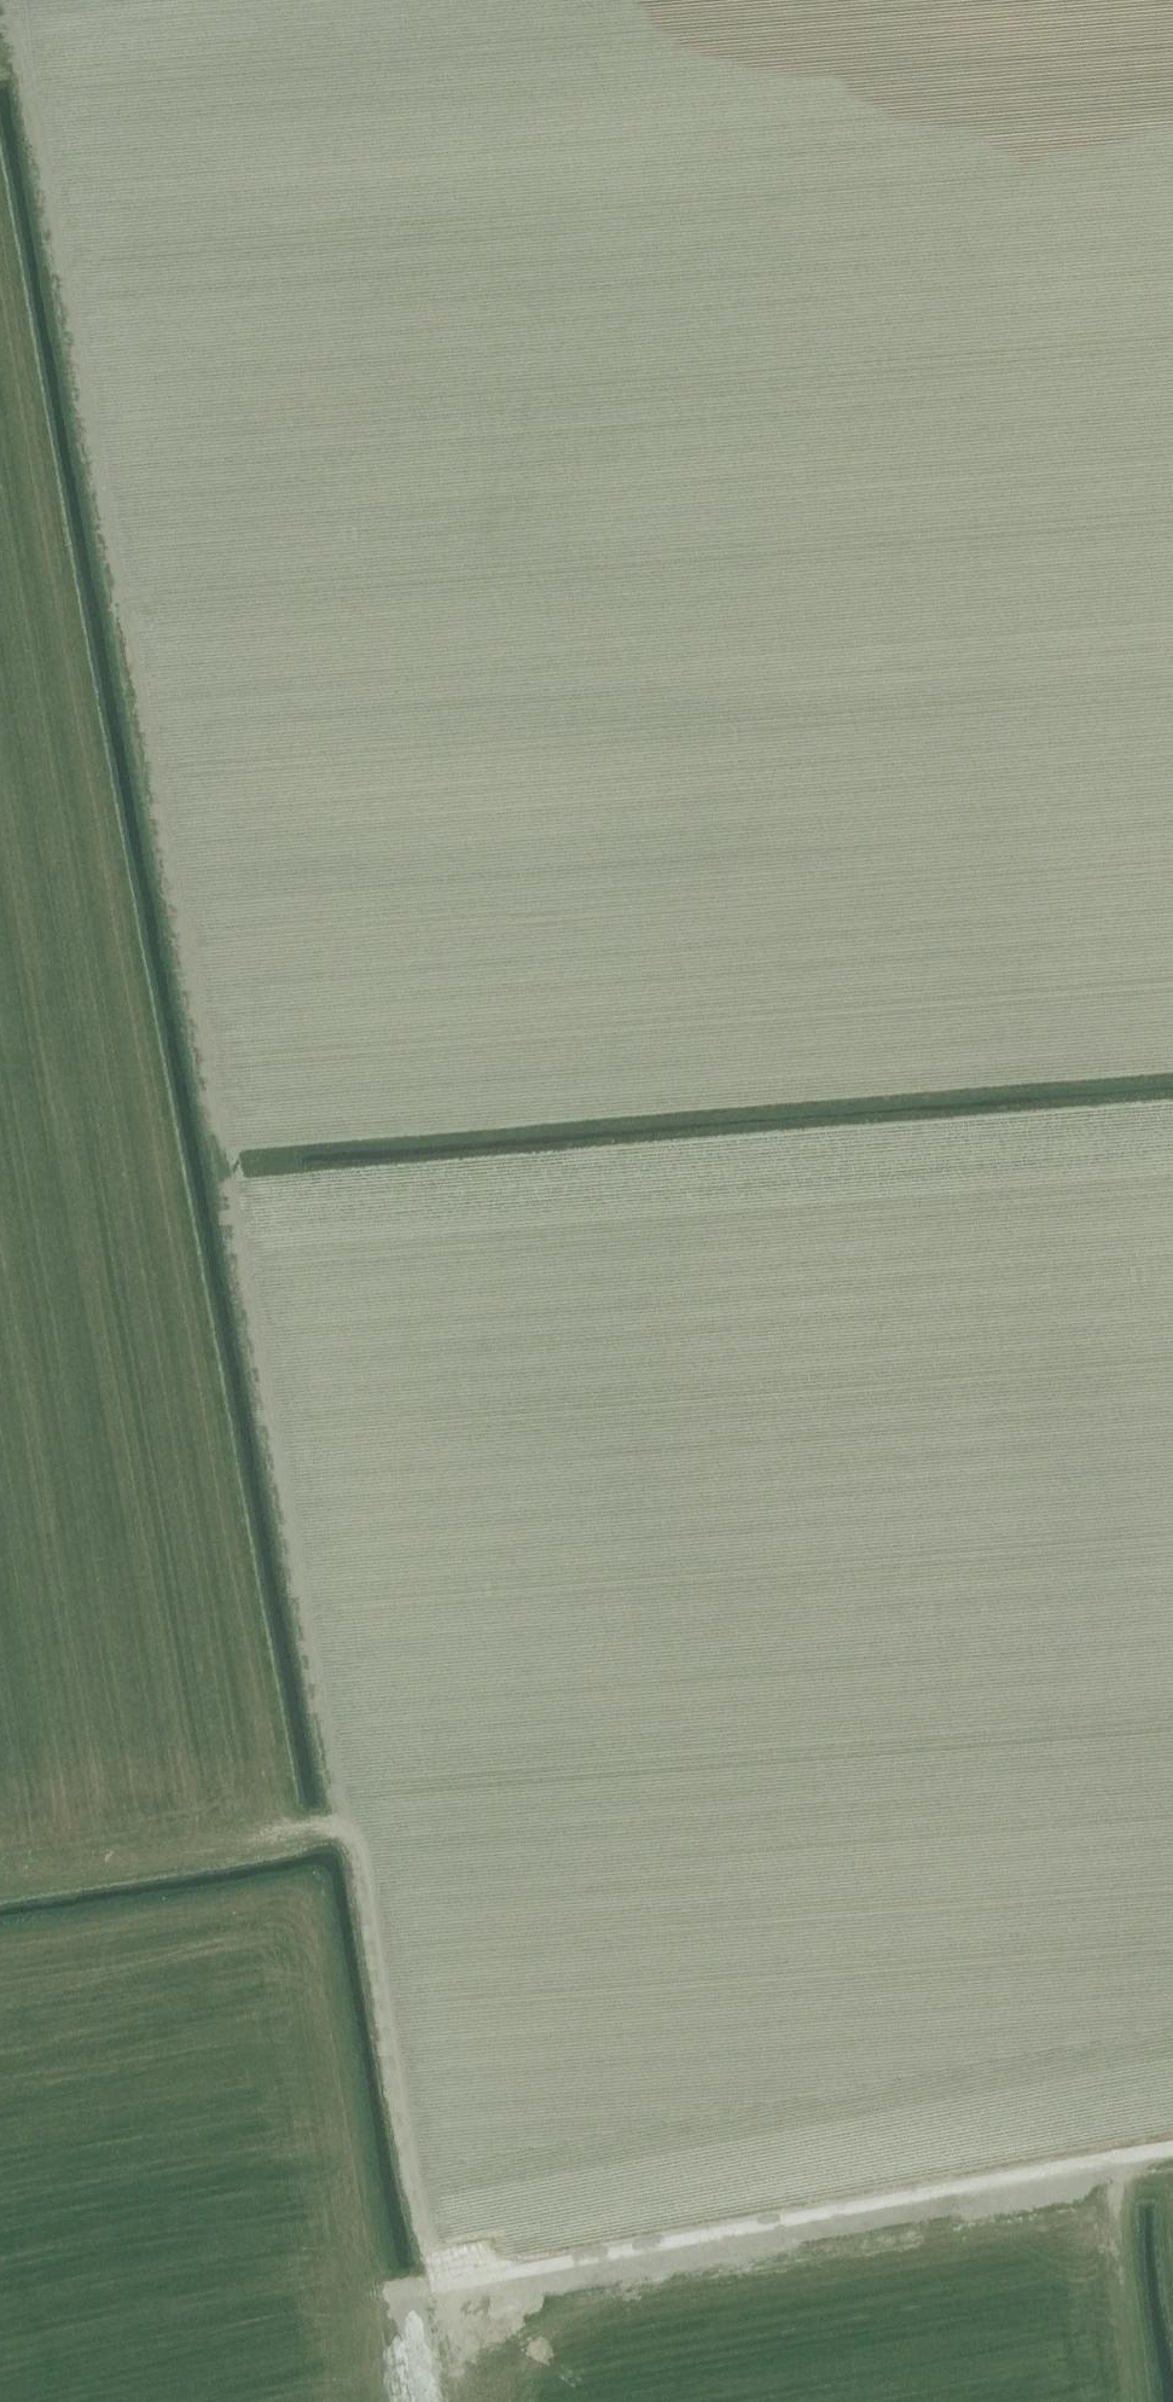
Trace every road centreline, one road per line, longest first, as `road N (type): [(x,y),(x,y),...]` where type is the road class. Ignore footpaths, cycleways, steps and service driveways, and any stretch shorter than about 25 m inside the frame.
road 1 (track): [(437,2286),(406,2156),(365,1856),(339,1836)]
road 2 (track): [(1134,2154),(1124,2205),(1146,2401)]

